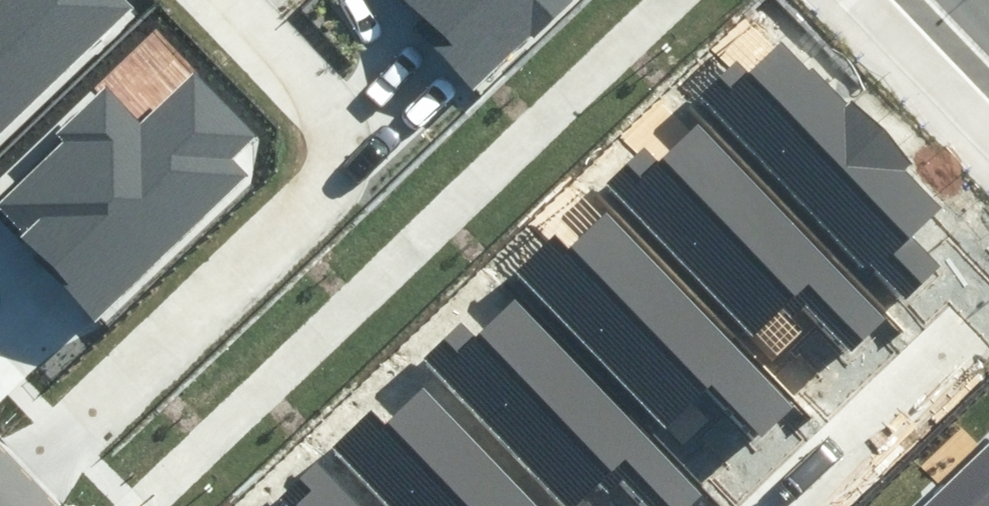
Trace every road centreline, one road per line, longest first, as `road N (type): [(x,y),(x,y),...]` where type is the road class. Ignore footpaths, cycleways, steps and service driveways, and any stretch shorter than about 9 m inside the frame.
road 1 (residential): [(0,497),(387,163),(233,0)]
road 2 (residential): [(775,505),(940,340)]

